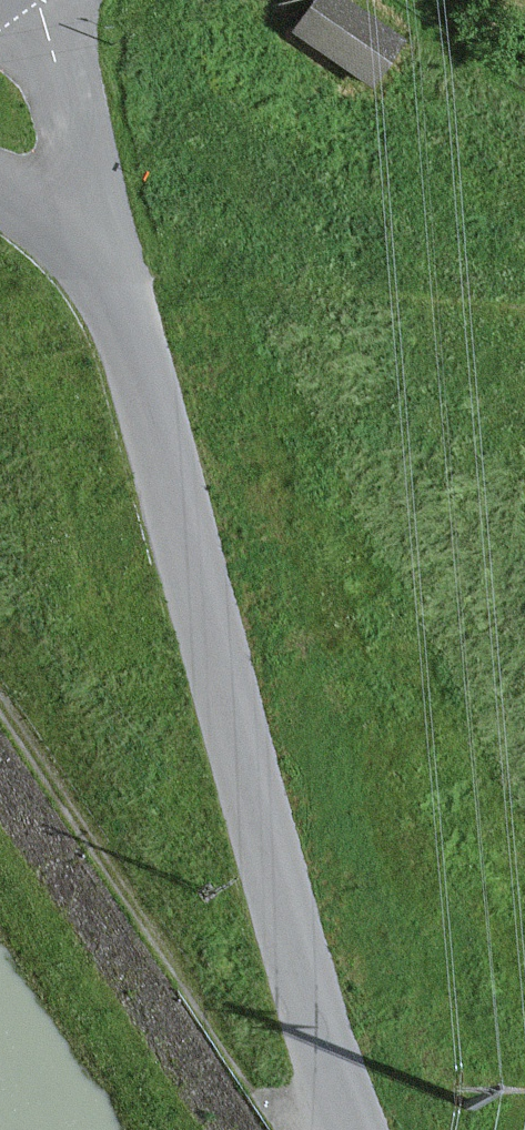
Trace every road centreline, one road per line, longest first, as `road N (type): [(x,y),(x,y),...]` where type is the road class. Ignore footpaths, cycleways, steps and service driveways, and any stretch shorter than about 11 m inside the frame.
road 1 (unclassified): [(345,1129),(108,255)]
road 2 (track): [(0,704),(258,1099),(298,1115),(340,1116)]
road 3 (unclassified): [(108,255),(38,0)]
road 4 (unclassified): [(0,190),(108,255)]

